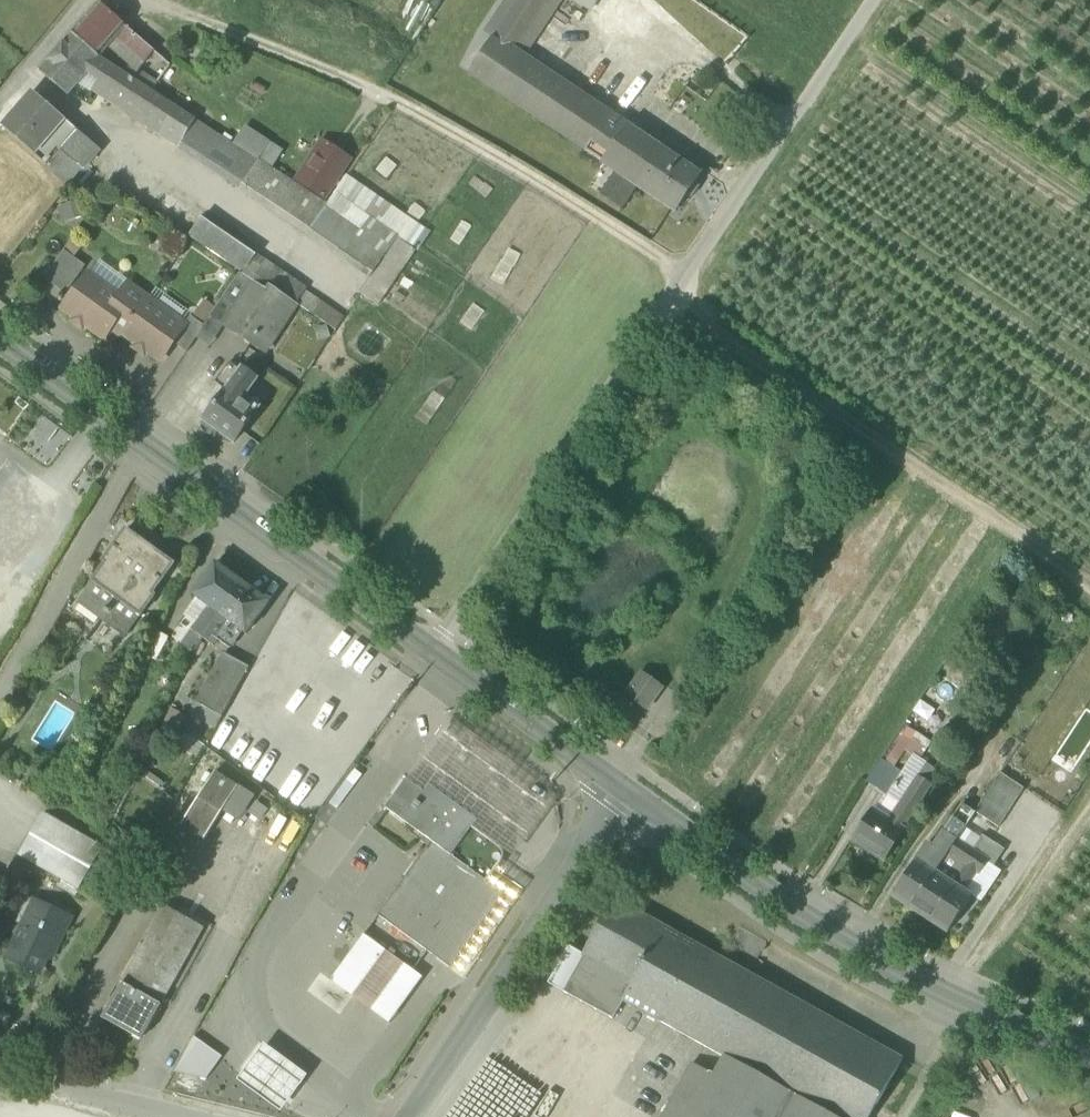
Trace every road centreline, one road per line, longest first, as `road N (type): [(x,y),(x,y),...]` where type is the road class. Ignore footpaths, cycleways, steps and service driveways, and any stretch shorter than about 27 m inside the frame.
road 1 (secondary): [(623,790),(0,340)]
road 2 (secondary): [(1089,1058),(841,937),(623,790)]
road 3 (residential): [(418,1116),(623,790)]
road 4 (track): [(871,0),(682,282)]

